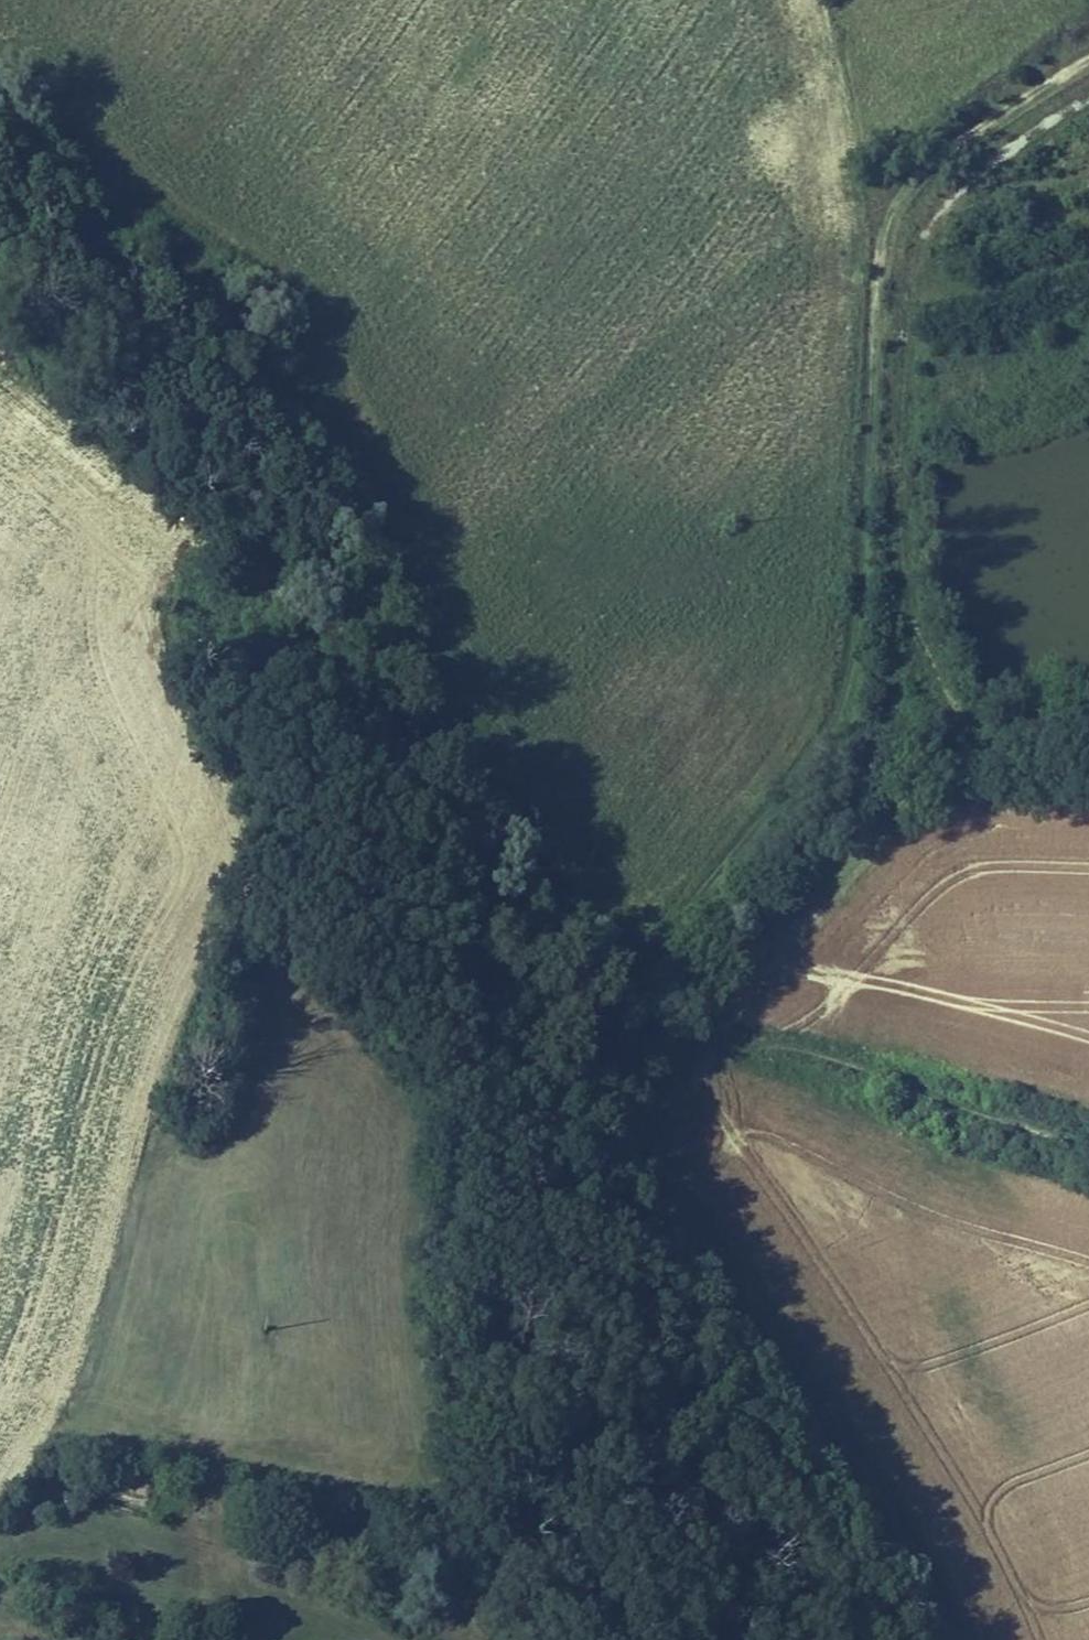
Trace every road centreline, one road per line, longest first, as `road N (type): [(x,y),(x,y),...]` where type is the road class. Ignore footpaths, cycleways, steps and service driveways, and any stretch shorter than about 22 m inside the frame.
road 1 (track): [(670,1014),(651,964),(818,741),(848,670),(888,212),(932,156),(1088,55)]
road 2 (track): [(1088,1135),(885,1062),(670,1014)]

